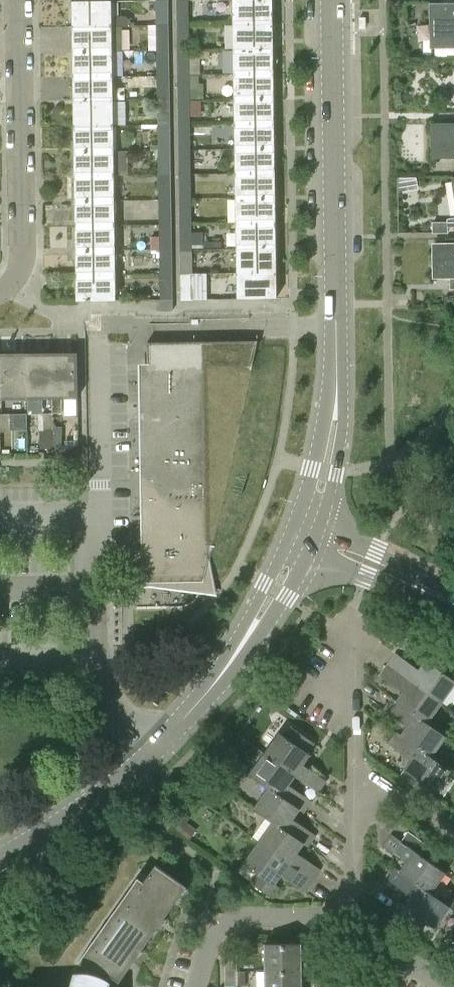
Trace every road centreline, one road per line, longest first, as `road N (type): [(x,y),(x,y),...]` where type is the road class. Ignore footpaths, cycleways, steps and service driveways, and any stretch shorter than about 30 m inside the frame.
road 1 (tertiary): [(304,537),(336,401),(331,0)]
road 2 (residential): [(19,0),(22,252),(17,276),(0,292)]
road 3 (tertiary): [(151,751),(229,664),(304,537)]
road 4 (residential): [(351,920),(244,915),(225,922),(210,943),(198,986)]
road 5 (residential): [(151,751),(125,727),(88,663),(0,662)]
road 6 (tertiary): [(0,854),(105,792),(151,751)]
road 7 (tertiary): [(453,605),(304,537)]
road 8 (residential): [(351,920),(352,767)]
road 9 (residential): [(352,767),(351,636)]
road 10 (residential): [(453,839),(352,767)]

